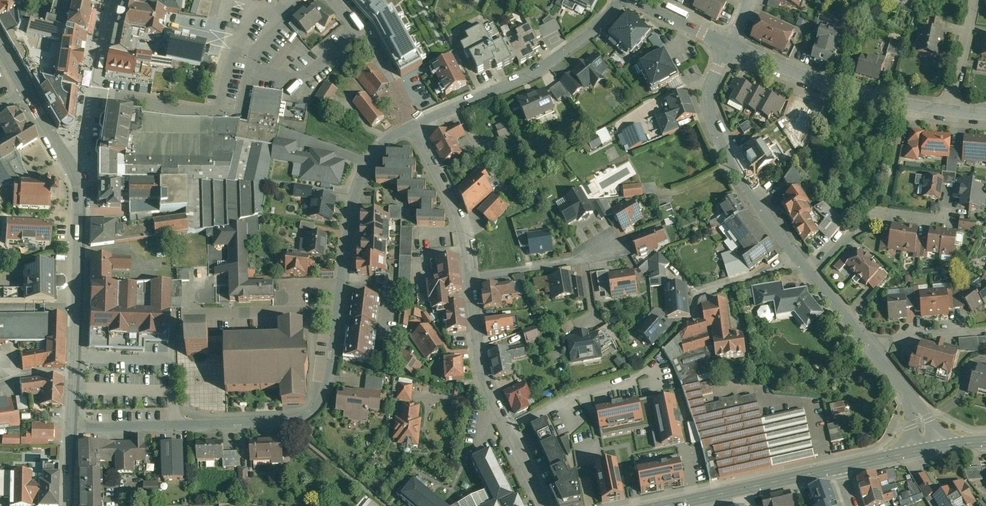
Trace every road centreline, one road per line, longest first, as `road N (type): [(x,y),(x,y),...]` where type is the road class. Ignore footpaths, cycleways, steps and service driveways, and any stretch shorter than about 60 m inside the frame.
road 1 (residential): [(412,126),(382,143),(355,194),(330,382),(316,408),(282,422),(70,429)]
road 2 (tertiary): [(70,429),(80,211),(69,165)]
road 3 (residential): [(618,0),(536,72),(412,126)]
road 4 (residential): [(729,43),(708,105),(798,255)]
road 5 (residential): [(729,43),(821,82),(951,110)]
road 6 (secondary): [(664,505),(841,466)]
road 7 (residential): [(471,276),(455,205),(412,126)]
road 8 (residential): [(813,273),(878,210),(948,219)]
road 9 (residential): [(508,429),(487,385),(471,276)]
road 10 (residential): [(330,0),(360,31),(412,126)]
road 11 (residential): [(614,244),(573,260),(471,276)]
road 12 (residential): [(687,320),(697,292),(798,255)]

